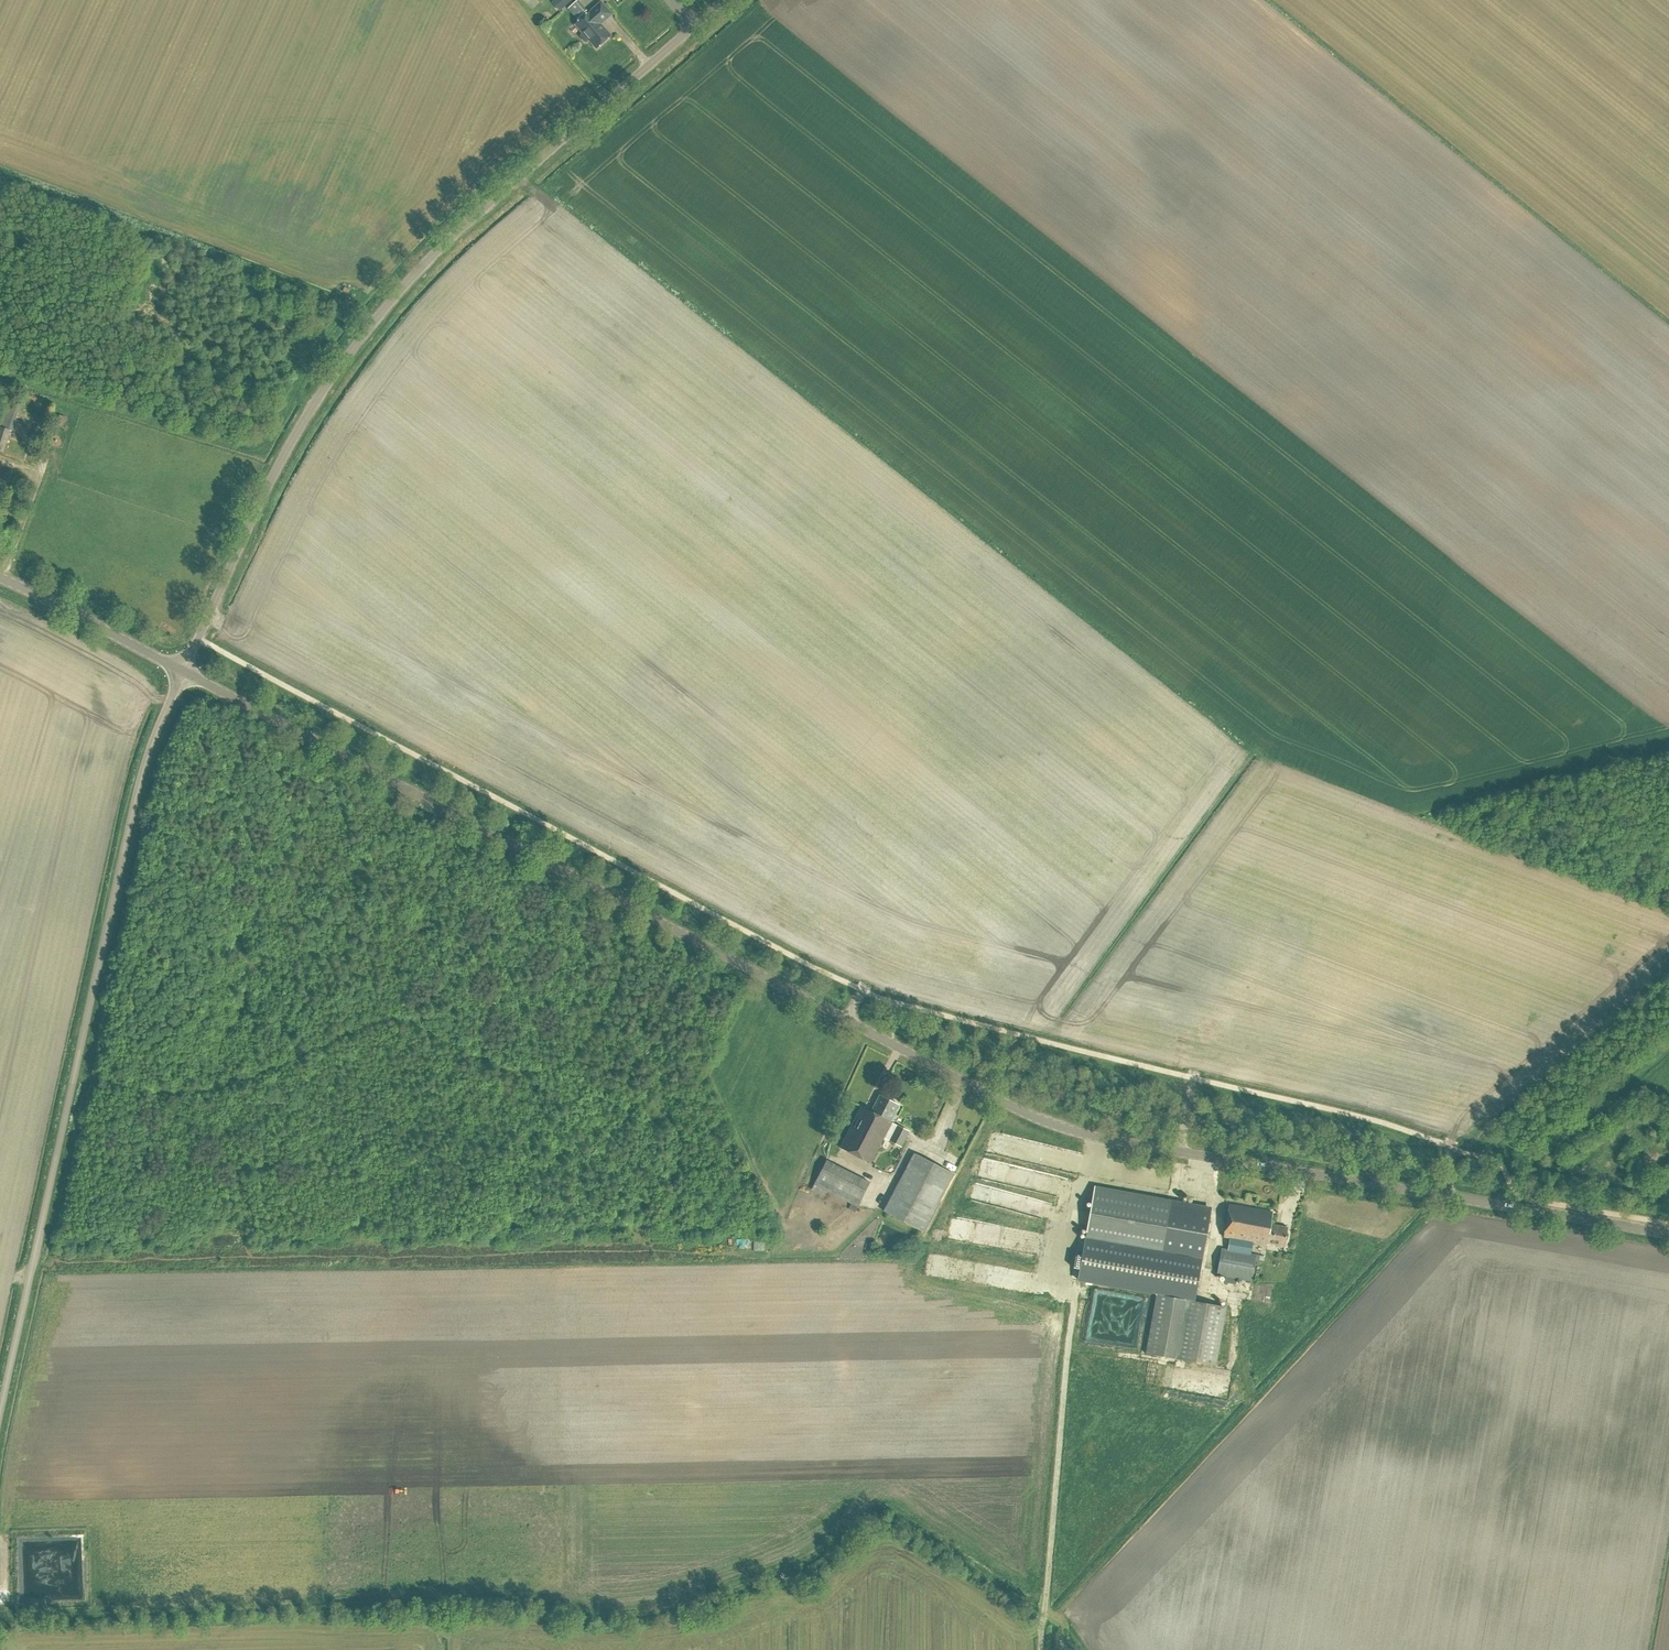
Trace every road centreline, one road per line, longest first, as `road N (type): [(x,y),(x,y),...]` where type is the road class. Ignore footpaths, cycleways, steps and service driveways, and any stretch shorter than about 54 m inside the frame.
road 1 (tertiary): [(1668,1235),(1060,1126),(184,671)]
road 2 (track): [(1079,1649),(1045,1606),(887,1513),(803,1572),(781,1568),(664,1612),(634,1613),(542,1592),(0,1617)]
road 3 (tertiary): [(184,671),(307,415),(403,288),(724,0)]
road 4 (unclassified): [(0,1417),(137,791),(184,671)]
road 5 (track): [(1233,1342),(1248,1406),(1052,1613)]
road 6 (track): [(1072,1311),(1042,1649)]
road 7 (tertiary): [(184,671),(0,578)]

